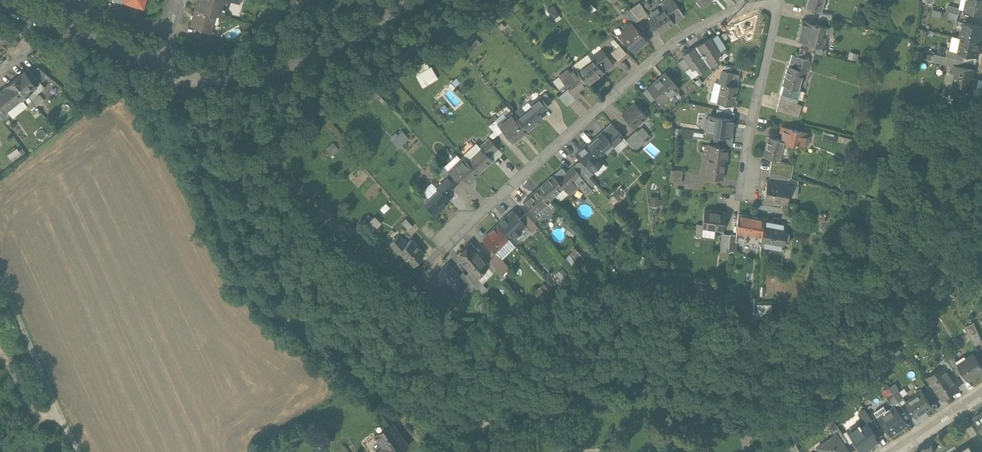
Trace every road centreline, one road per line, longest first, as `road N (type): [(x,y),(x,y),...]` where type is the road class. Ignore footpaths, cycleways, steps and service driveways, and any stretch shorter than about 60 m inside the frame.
road 1 (residential): [(452,238),(681,34),(763,0)]
road 2 (residential): [(156,69),(193,77),(260,73),(338,49),(426,0)]
road 3 (residential): [(740,184),(776,0)]
road 4 (residential): [(0,284),(76,451)]
road 5 (residential): [(0,7),(156,69)]

